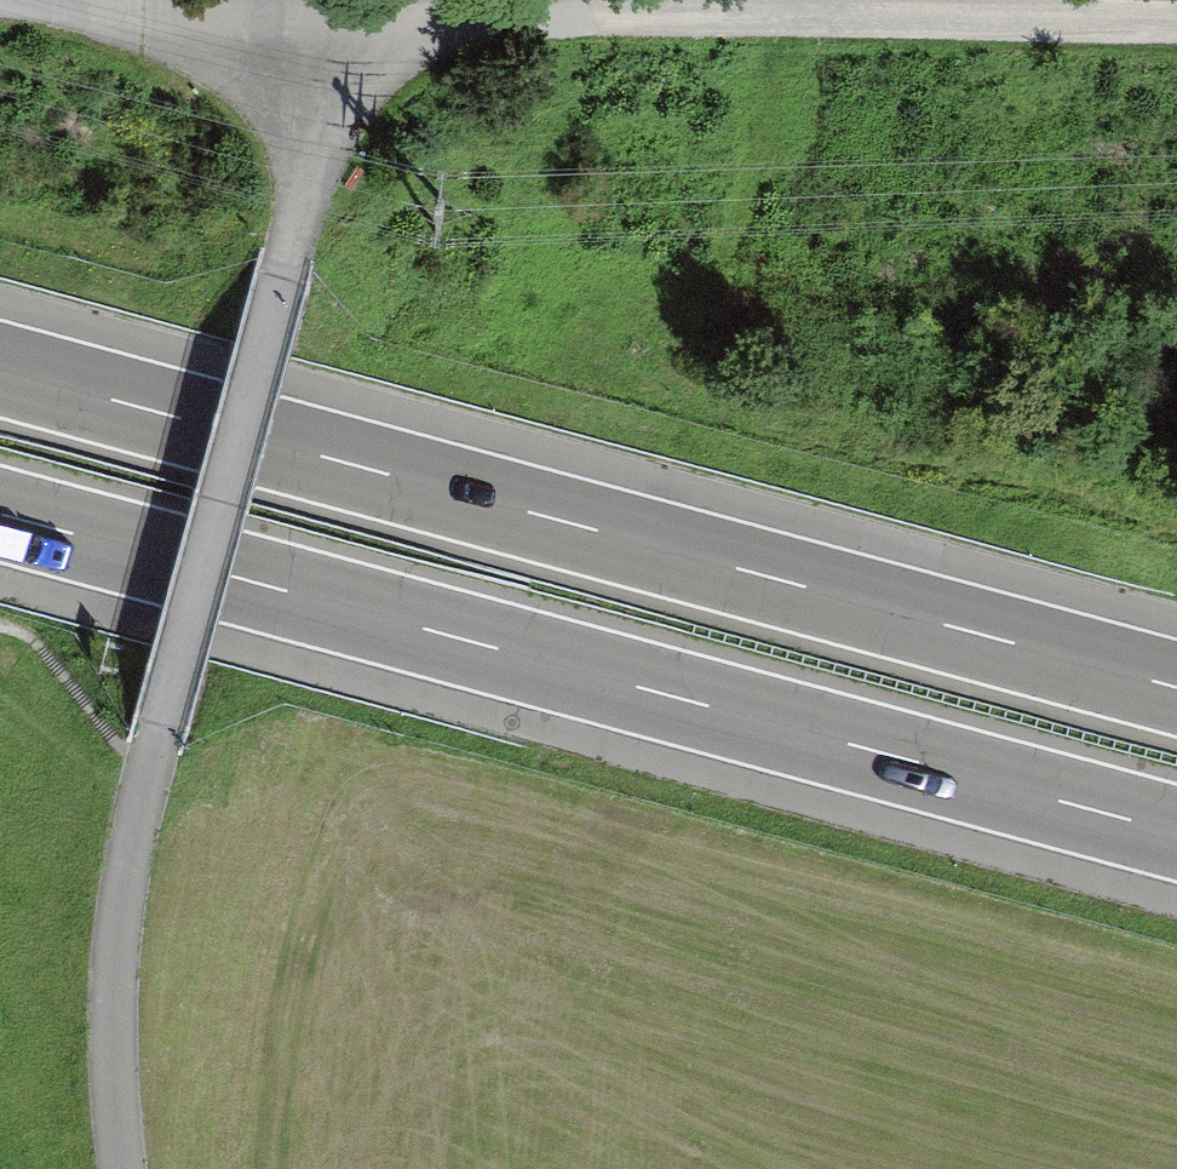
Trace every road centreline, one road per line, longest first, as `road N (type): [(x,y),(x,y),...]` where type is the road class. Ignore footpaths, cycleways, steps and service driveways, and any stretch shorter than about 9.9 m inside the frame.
road 1 (motorway): [(0,516),(1176,836)]
road 2 (motorway): [(1176,686),(0,370)]
road 3 (unclassified): [(308,48),(298,217),(126,873),(114,1036),(123,1168)]
road 4 (track): [(1176,15),(469,24),(308,48)]
road 5 (track): [(308,48),(139,12),(32,0)]

